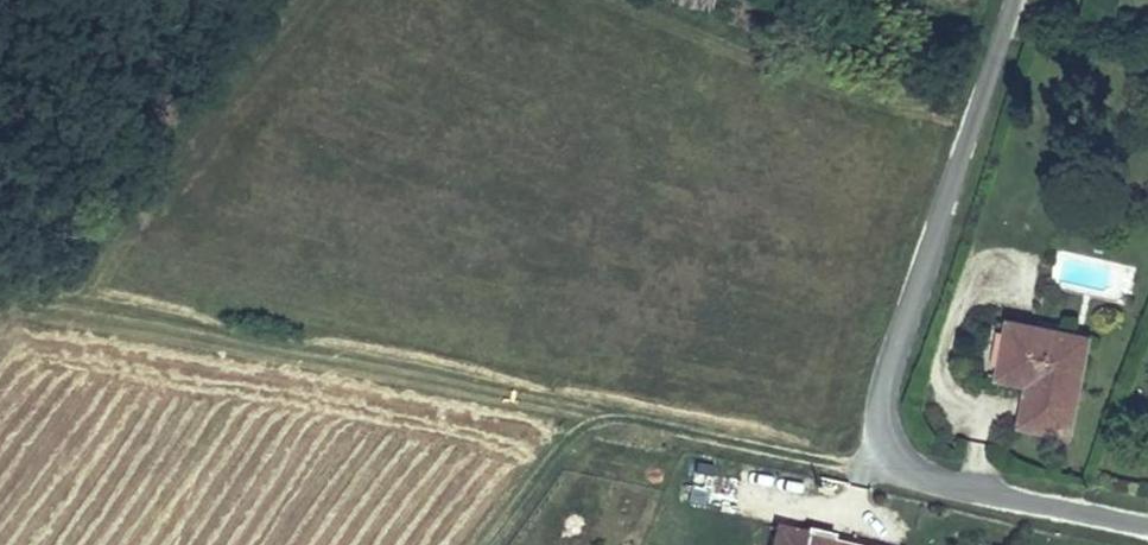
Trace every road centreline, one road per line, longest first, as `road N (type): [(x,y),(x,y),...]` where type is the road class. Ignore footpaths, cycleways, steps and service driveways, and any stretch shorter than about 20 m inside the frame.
road 1 (unclassified): [(1147,529),(924,480),(896,468),(884,450),(884,386),(1013,0)]

